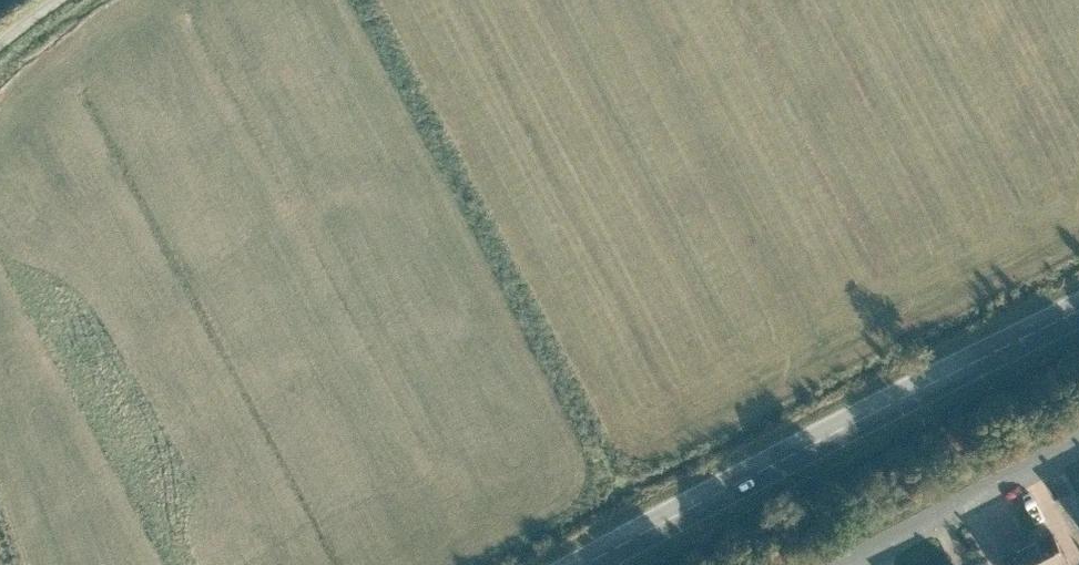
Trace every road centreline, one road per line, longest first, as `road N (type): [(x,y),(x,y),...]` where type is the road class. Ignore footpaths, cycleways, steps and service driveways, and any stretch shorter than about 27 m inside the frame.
road 1 (secondary): [(581,564),(1078,308)]
road 2 (residential): [(841,564),(1078,442)]

